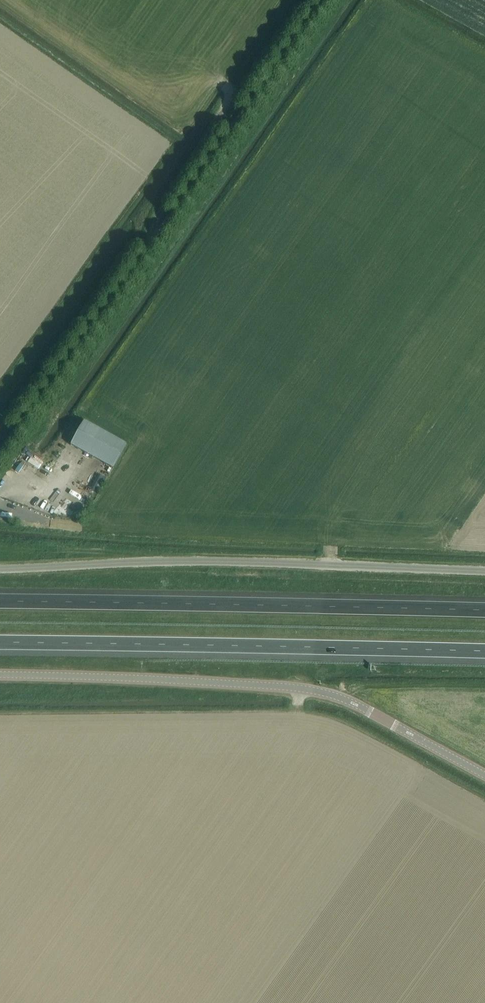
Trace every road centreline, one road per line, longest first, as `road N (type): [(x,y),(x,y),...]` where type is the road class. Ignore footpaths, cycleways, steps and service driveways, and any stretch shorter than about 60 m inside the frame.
road 1 (unclassified): [(0,459),(333,0)]
road 2 (unclassified): [(484,780),(339,701),(285,690),(0,678)]
road 3 (unclassified): [(0,569),(230,562),(484,571)]
road 4 (motorway): [(0,641),(484,651)]
road 5 (motorway): [(484,610),(0,602)]

